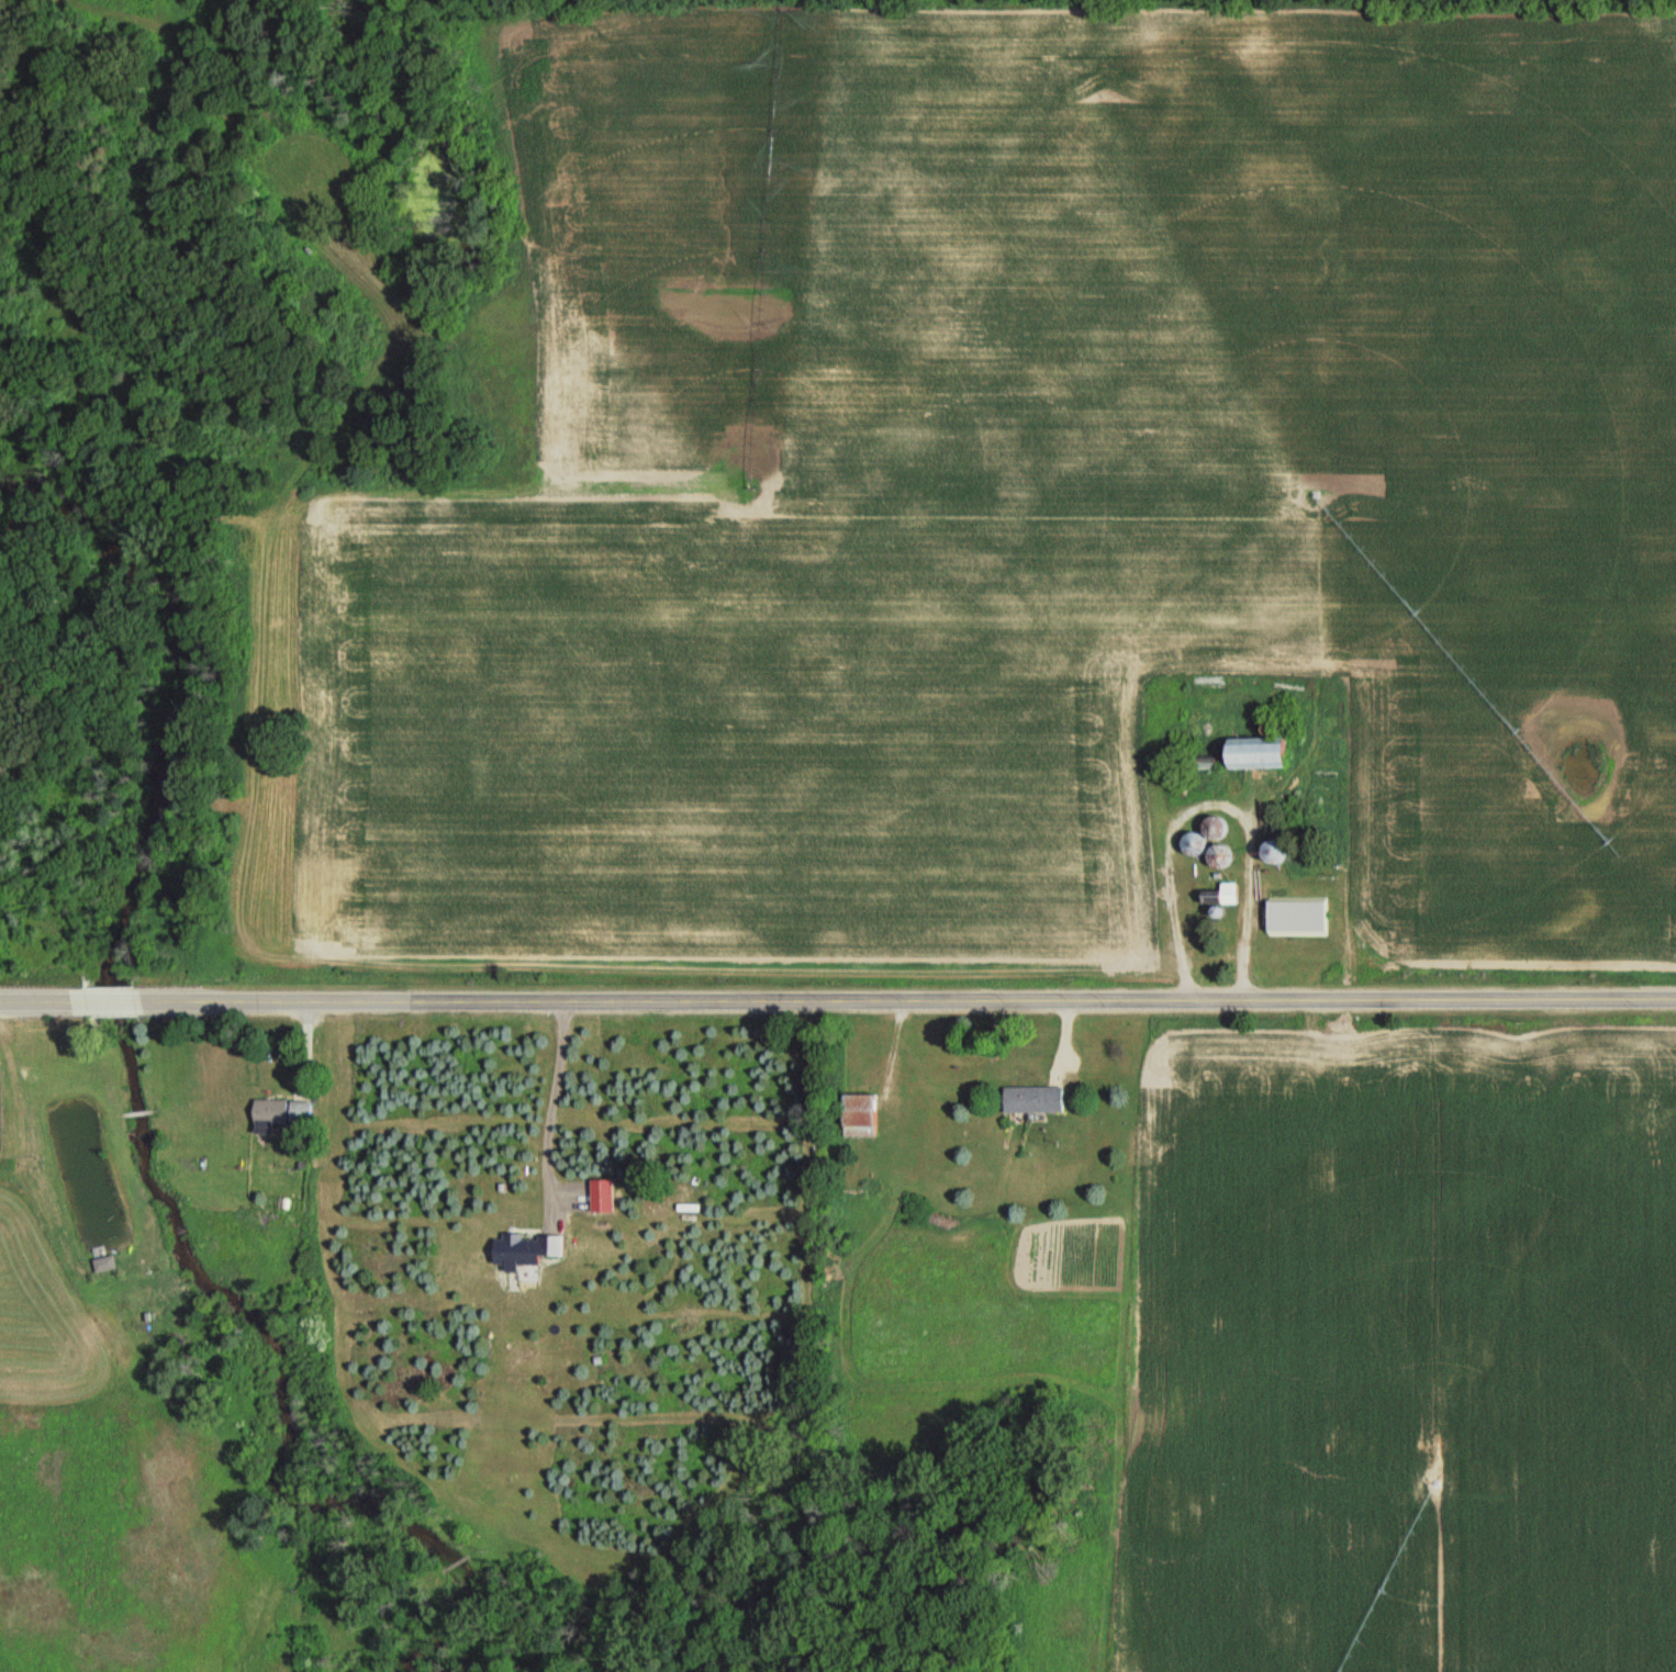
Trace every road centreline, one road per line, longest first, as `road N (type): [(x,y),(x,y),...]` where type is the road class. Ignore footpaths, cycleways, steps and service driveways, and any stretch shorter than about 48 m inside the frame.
road 1 (tertiary): [(1675,998),(0,1003)]

